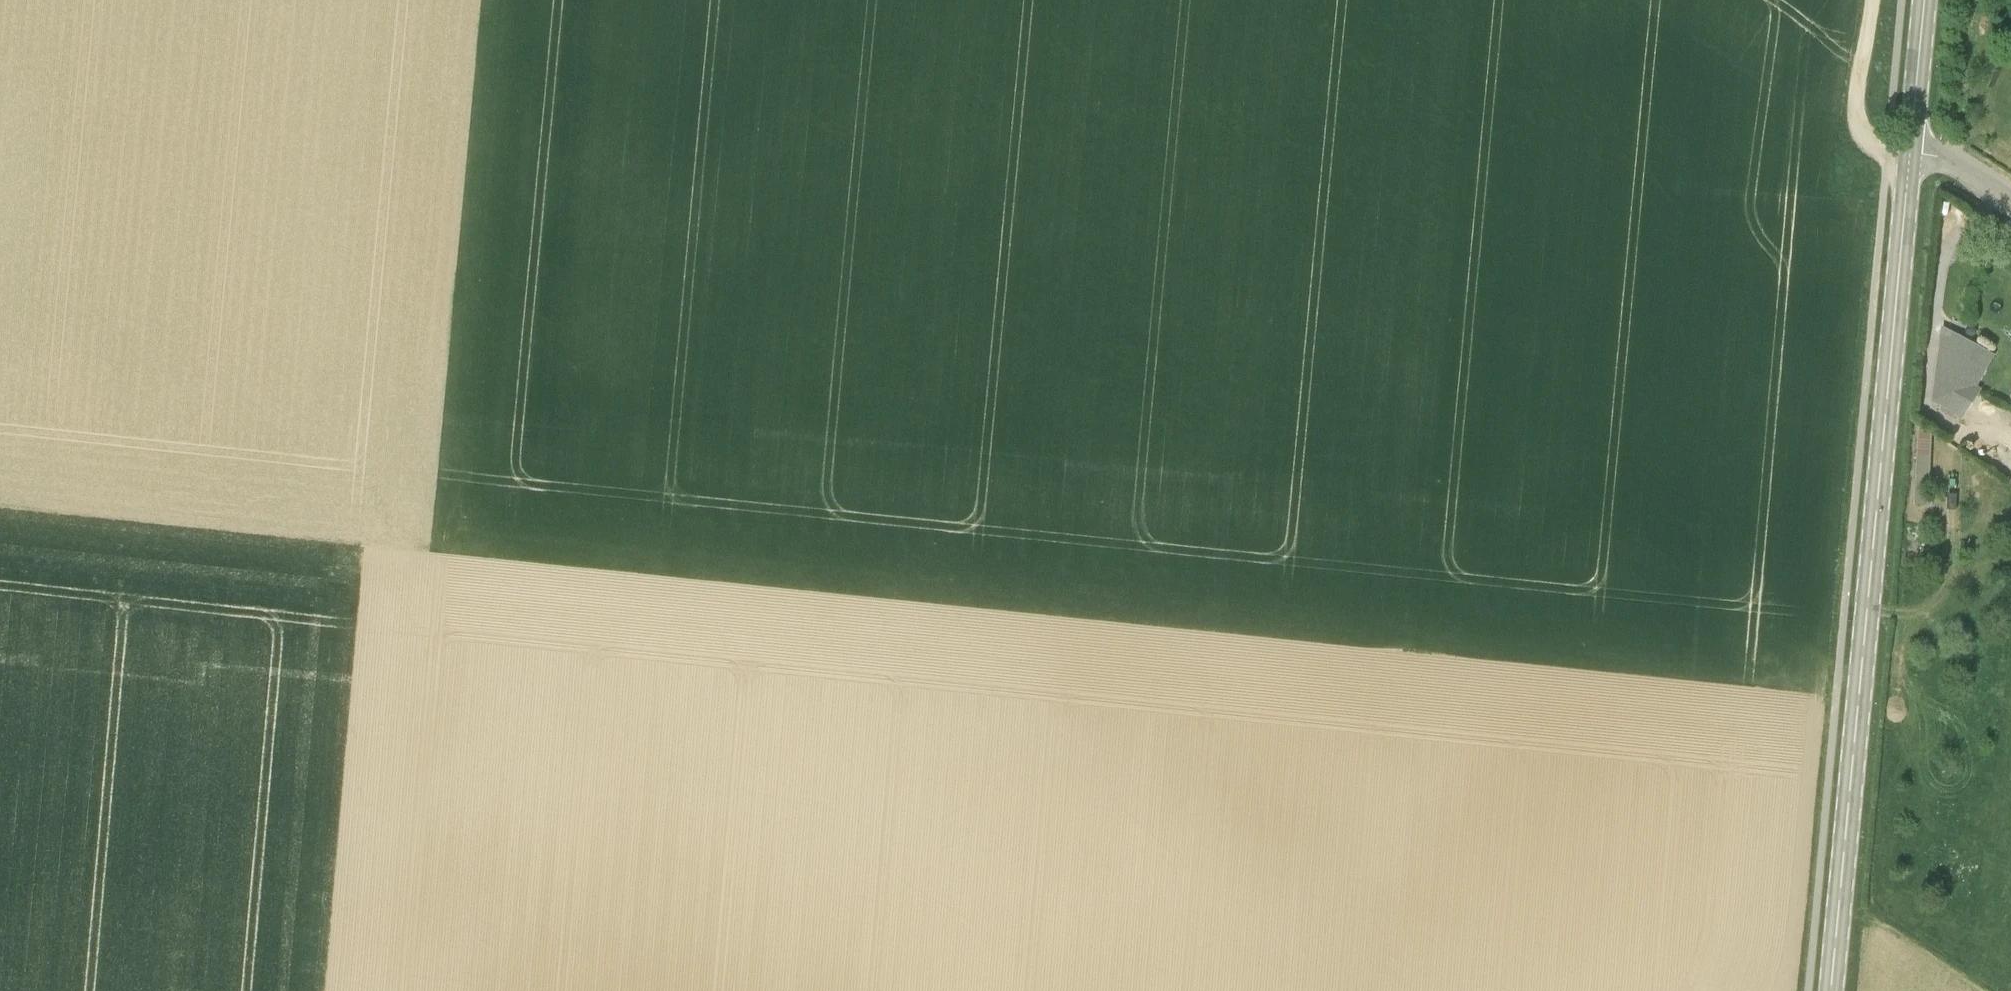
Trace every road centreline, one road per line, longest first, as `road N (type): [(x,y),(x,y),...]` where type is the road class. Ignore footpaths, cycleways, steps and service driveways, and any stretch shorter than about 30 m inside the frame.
road 1 (secondary): [(1831,990),(1910,154)]
road 2 (track): [(1871,0),(1855,117),(1870,143),(1887,151)]
road 3 (secondary): [(1910,154),(1925,0)]

